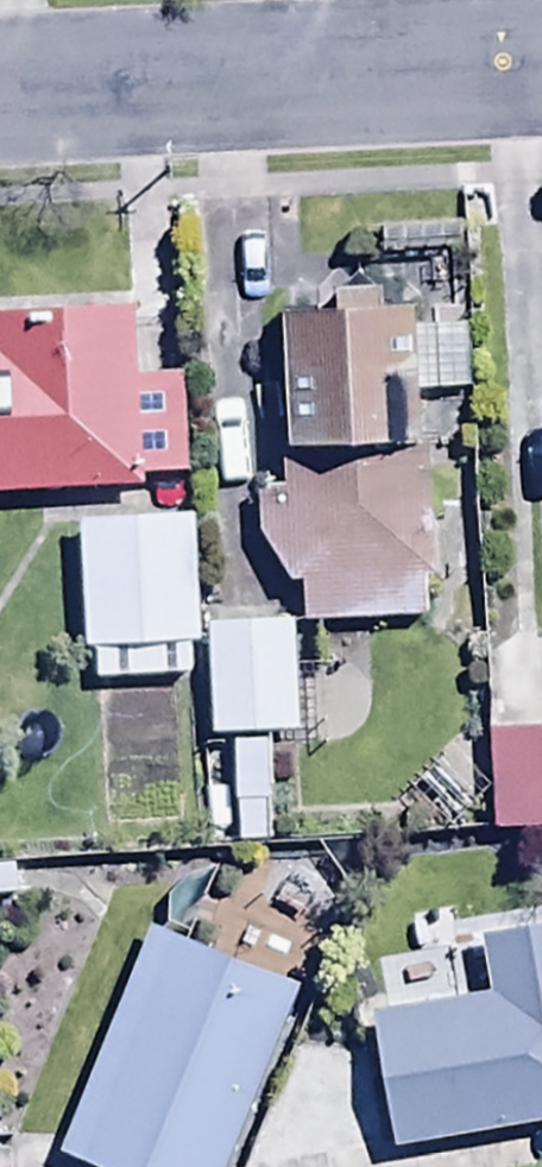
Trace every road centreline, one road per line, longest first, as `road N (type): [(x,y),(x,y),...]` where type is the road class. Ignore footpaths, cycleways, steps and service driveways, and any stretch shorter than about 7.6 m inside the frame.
road 1 (residential): [(541,69),(0,98)]

